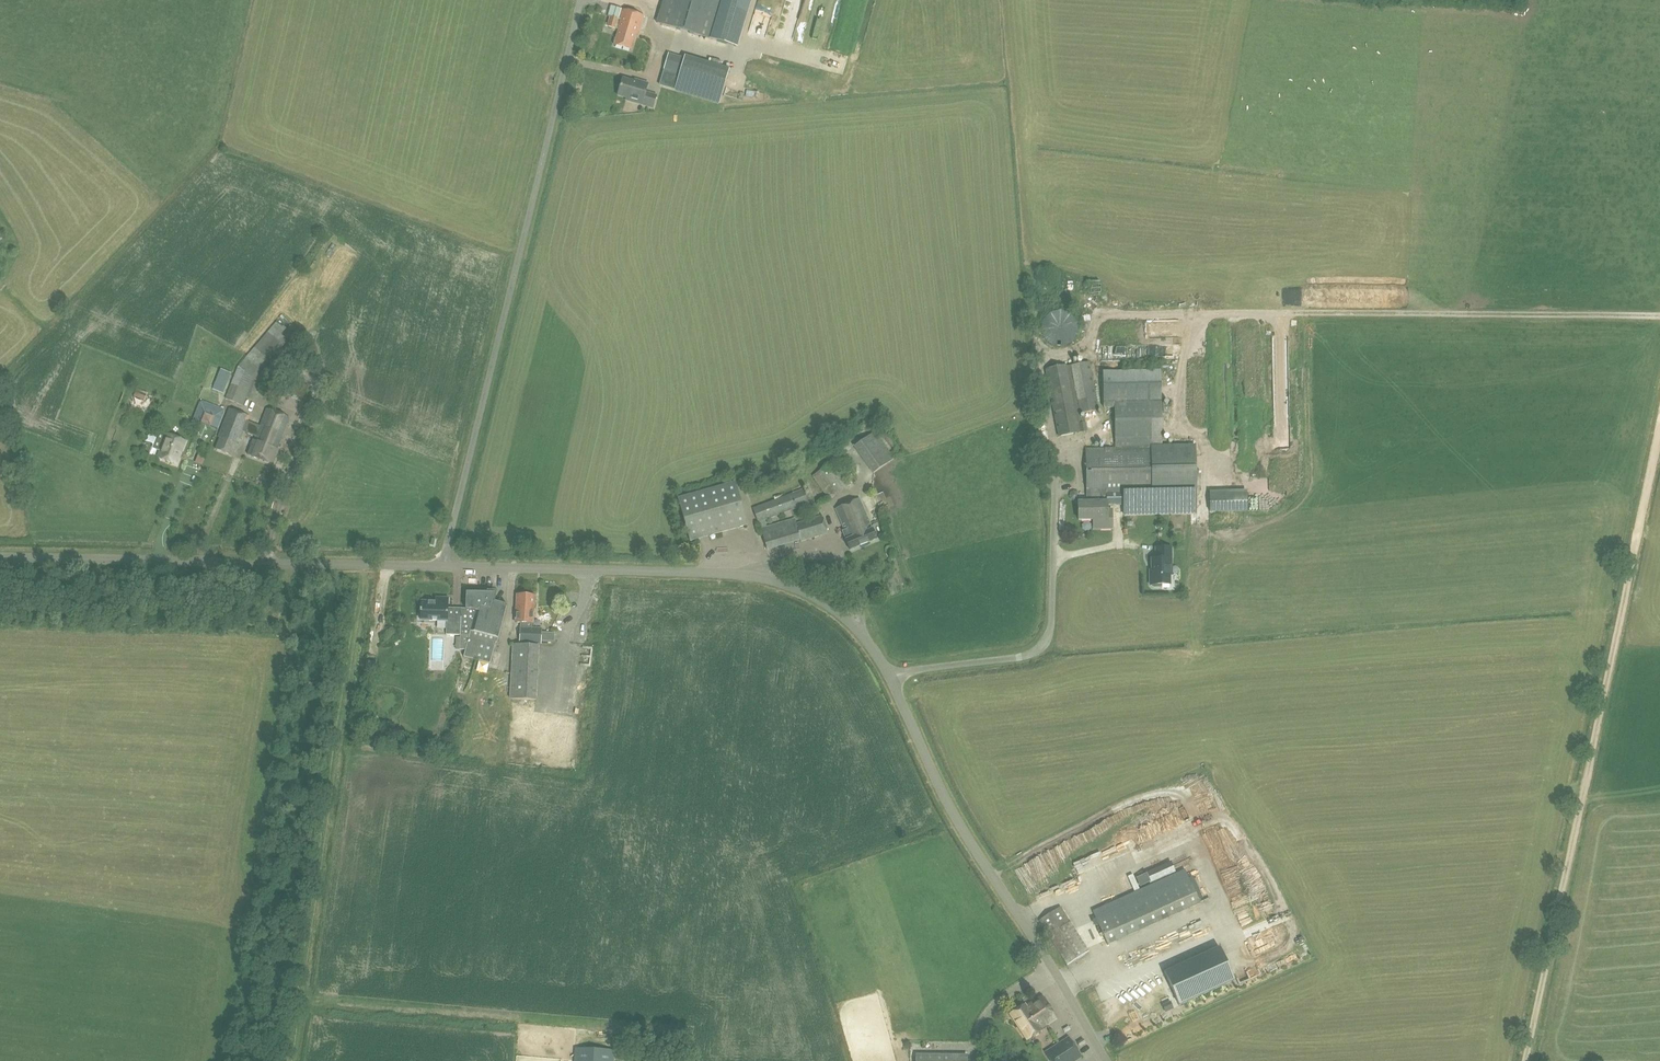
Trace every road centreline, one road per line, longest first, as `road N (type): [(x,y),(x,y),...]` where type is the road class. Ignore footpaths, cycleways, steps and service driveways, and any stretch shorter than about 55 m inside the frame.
road 1 (unclassified): [(1111,1060),(945,798),(873,647),(827,605),(746,577),(442,567)]
road 2 (track): [(1526,1060),(1659,447)]
road 3 (unclassified): [(442,567),(581,0)]
road 4 (track): [(1659,316),(1217,314),(1195,325),(1182,405)]
road 5 (unclassified): [(442,567),(0,558)]

